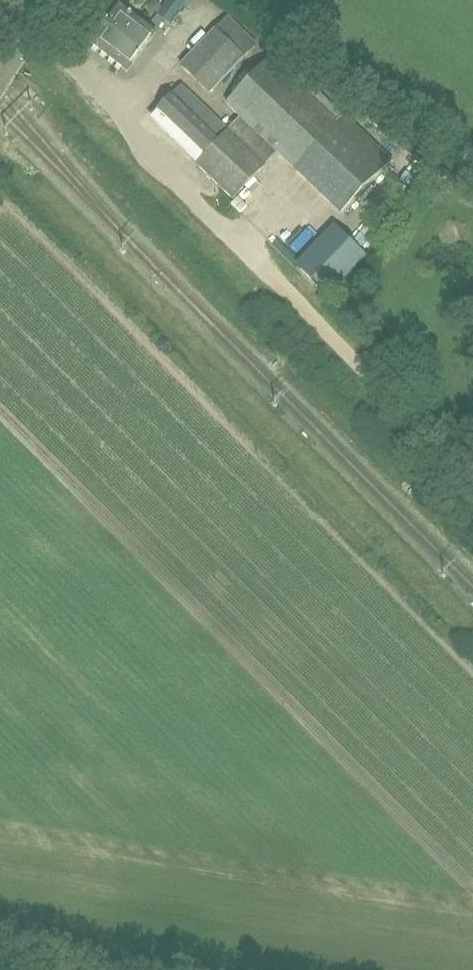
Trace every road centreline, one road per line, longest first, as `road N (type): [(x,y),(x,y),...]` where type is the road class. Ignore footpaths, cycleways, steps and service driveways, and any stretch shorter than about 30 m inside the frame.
road 1 (track): [(307,316),(472,484)]

